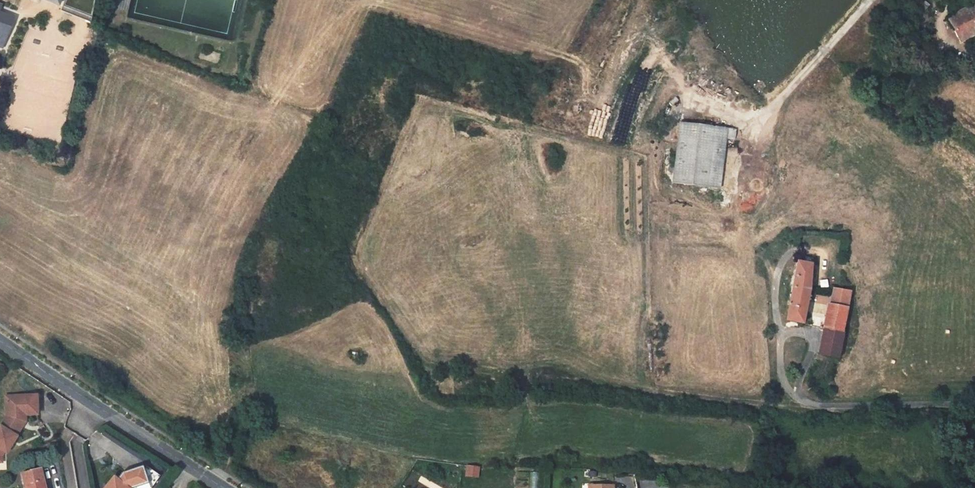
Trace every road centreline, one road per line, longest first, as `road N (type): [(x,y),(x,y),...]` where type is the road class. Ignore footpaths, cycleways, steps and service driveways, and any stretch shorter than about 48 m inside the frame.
road 1 (tertiary): [(0,340),(227,487)]
road 2 (track): [(870,0),(773,105)]
road 3 (residential): [(974,404),(835,407)]

